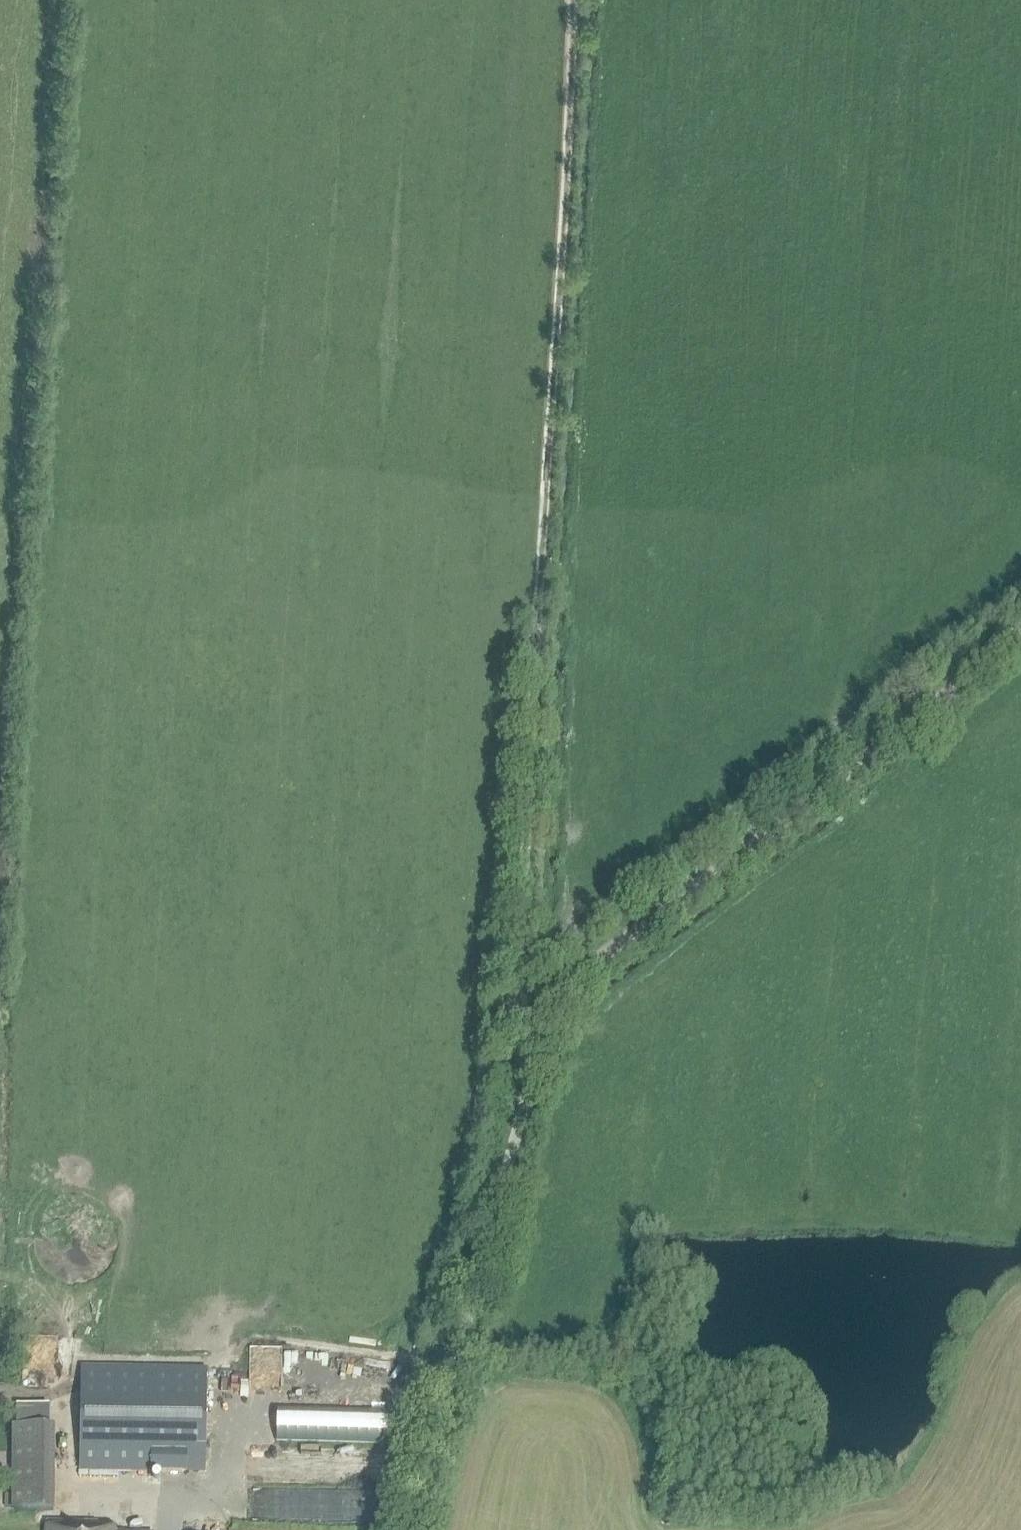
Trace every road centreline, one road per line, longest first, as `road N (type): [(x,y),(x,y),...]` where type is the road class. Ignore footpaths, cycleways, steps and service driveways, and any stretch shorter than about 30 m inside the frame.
road 1 (track): [(566,0),(564,266),(539,582),(530,1042)]
road 2 (track): [(530,1042),(564,988),(1020,631)]
road 3 (unclassified): [(411,1529),(513,1159),(530,1042)]

